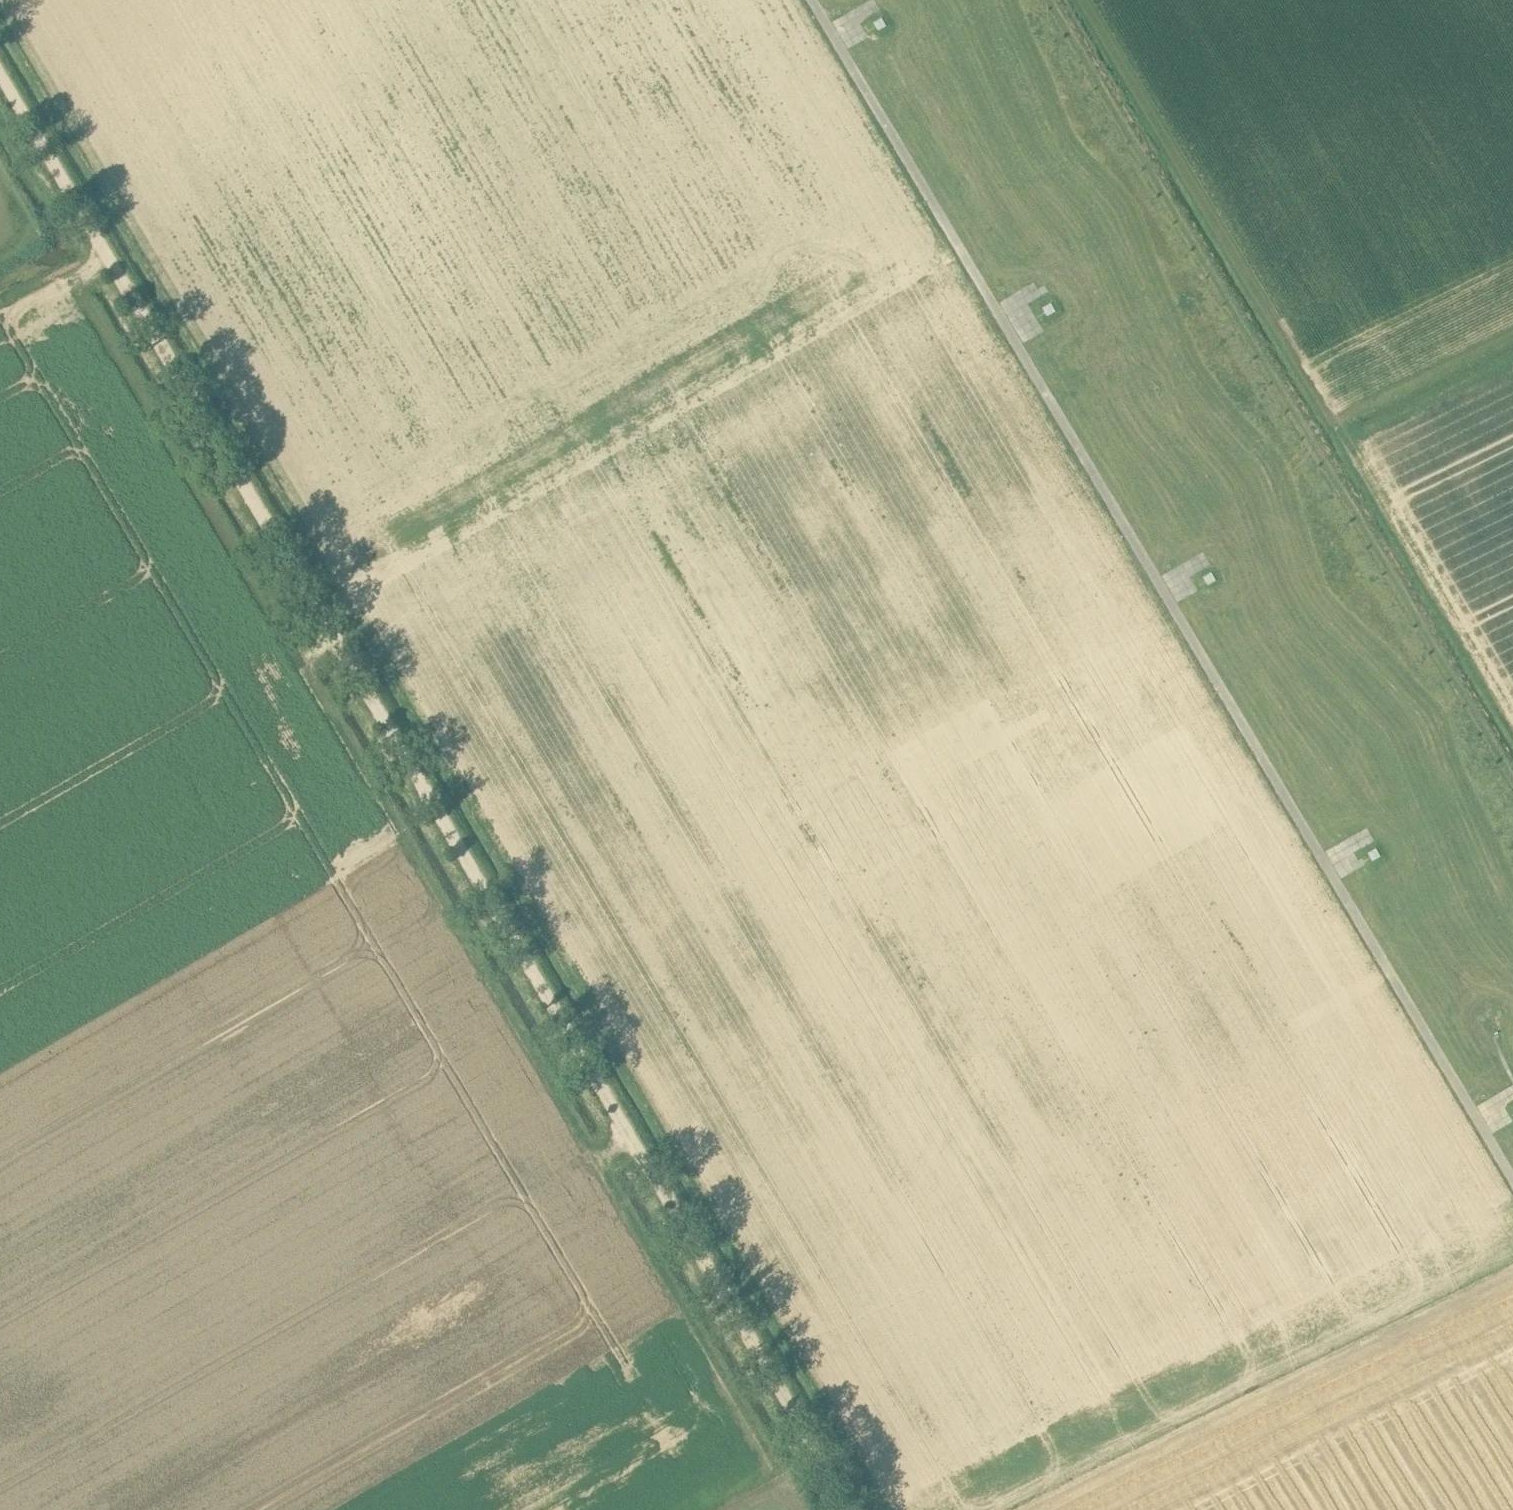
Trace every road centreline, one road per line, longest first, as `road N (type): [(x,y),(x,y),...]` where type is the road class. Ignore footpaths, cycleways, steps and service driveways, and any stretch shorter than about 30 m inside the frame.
road 1 (track): [(849,1509),(0,66)]

